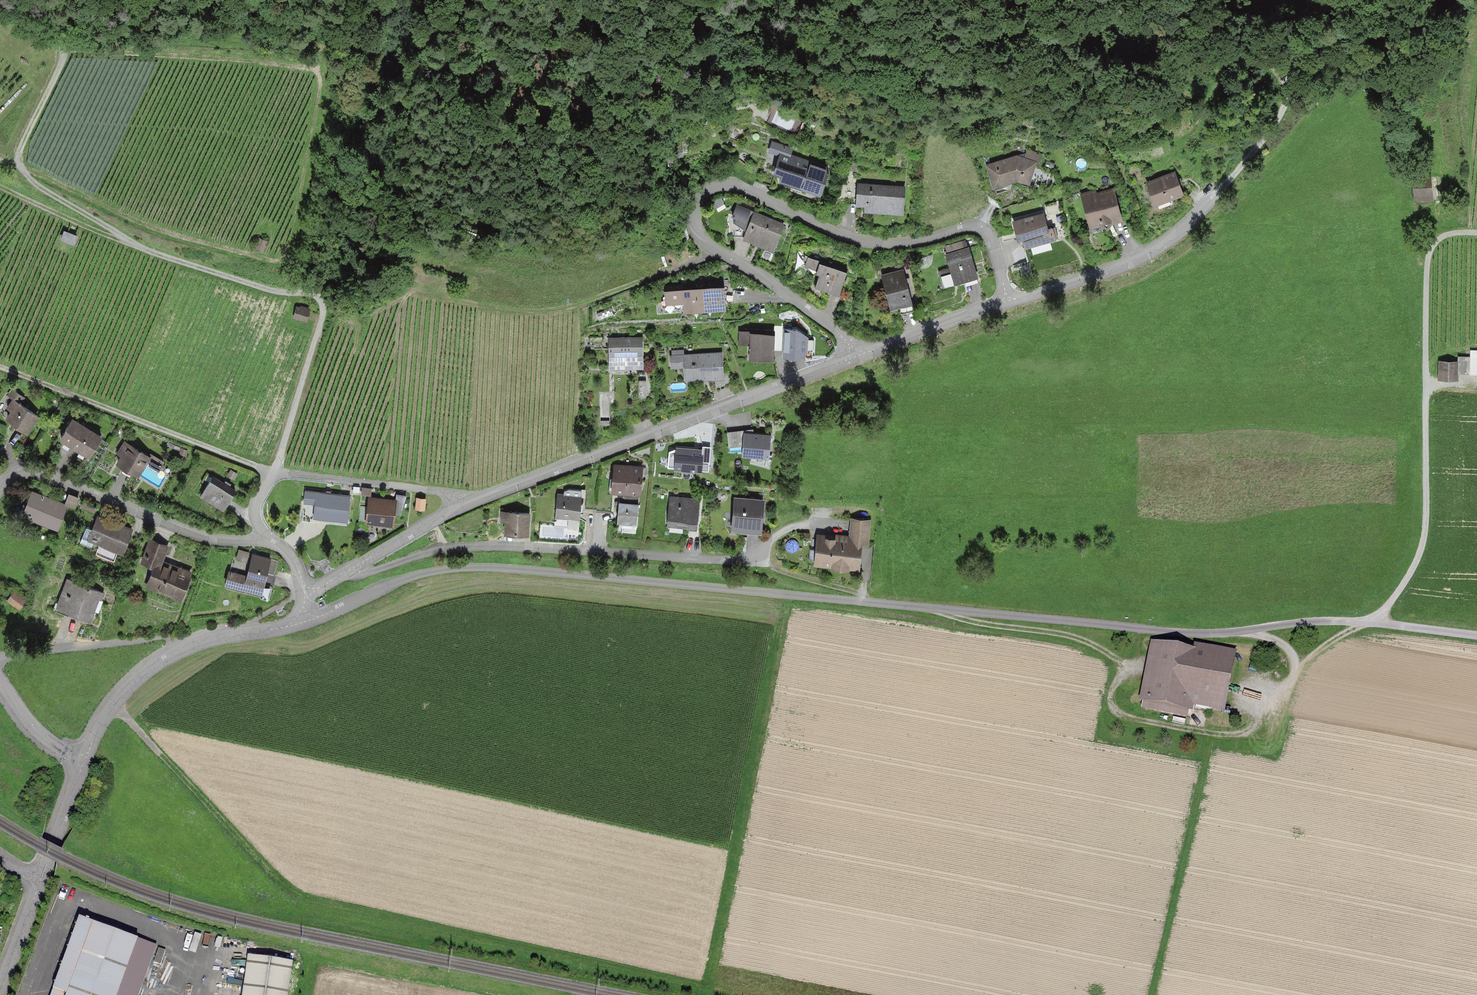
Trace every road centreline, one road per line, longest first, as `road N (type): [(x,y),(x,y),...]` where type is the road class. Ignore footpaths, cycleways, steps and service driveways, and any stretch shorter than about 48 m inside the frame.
road 1 (track): [(1327,0),(1290,98),(1261,54),(1229,44),(1200,56),(1178,94),(1144,129),(1112,130),(1023,103),(897,135),(845,122),(781,77),(741,64),(587,99),(536,99),(476,80),(440,37),(433,0)]
road 2 (track): [(303,618),(415,576),(498,568),(1183,634),(1368,622)]
road 3 (track): [(731,994),(293,895),(115,704)]
road 4 (residential): [(1007,299),(981,227),(877,244),(739,188),(704,194),(696,221),(712,250),(778,286),(854,353)]
road 5 (residential): [(854,353),(464,507),(357,568)]
road 6 (track): [(1238,632),(1286,647),(1295,673),(1269,720),(1252,732),(1205,733),(1116,714),(1110,703),(1122,664),(1095,646),(934,610)]
road 7 (track): [(274,472),(317,332),(317,297),(172,257),(0,185)]
road 8 (track): [(1368,622),(1387,608),(1422,547),(1430,251),(1444,235),(1476,233)]
road 9 (residential): [(758,562),(493,546),(436,551),(369,573),(357,568)]
road 10 (residential): [(1290,98),(1250,157),(1184,229),(1139,259),(1007,299)]
road 11 (track): [(140,245),(22,169),(20,150),(63,50),(55,35),(0,6)]
road 12 (track): [(274,472),(0,365)]
road 13 (residential): [(0,490),(12,476),(33,471),(201,536),(268,539)]
road 14 (unclassified): [(303,618),(187,646),(150,668),(115,704),(81,760)]
road 15 (track): [(464,507),(438,490),(274,472)]
road 16 (residential): [(1007,299),(854,353)]
road 17 (track): [(758,562),(880,605)]
road 18 (unclassified): [(81,760),(36,881)]

